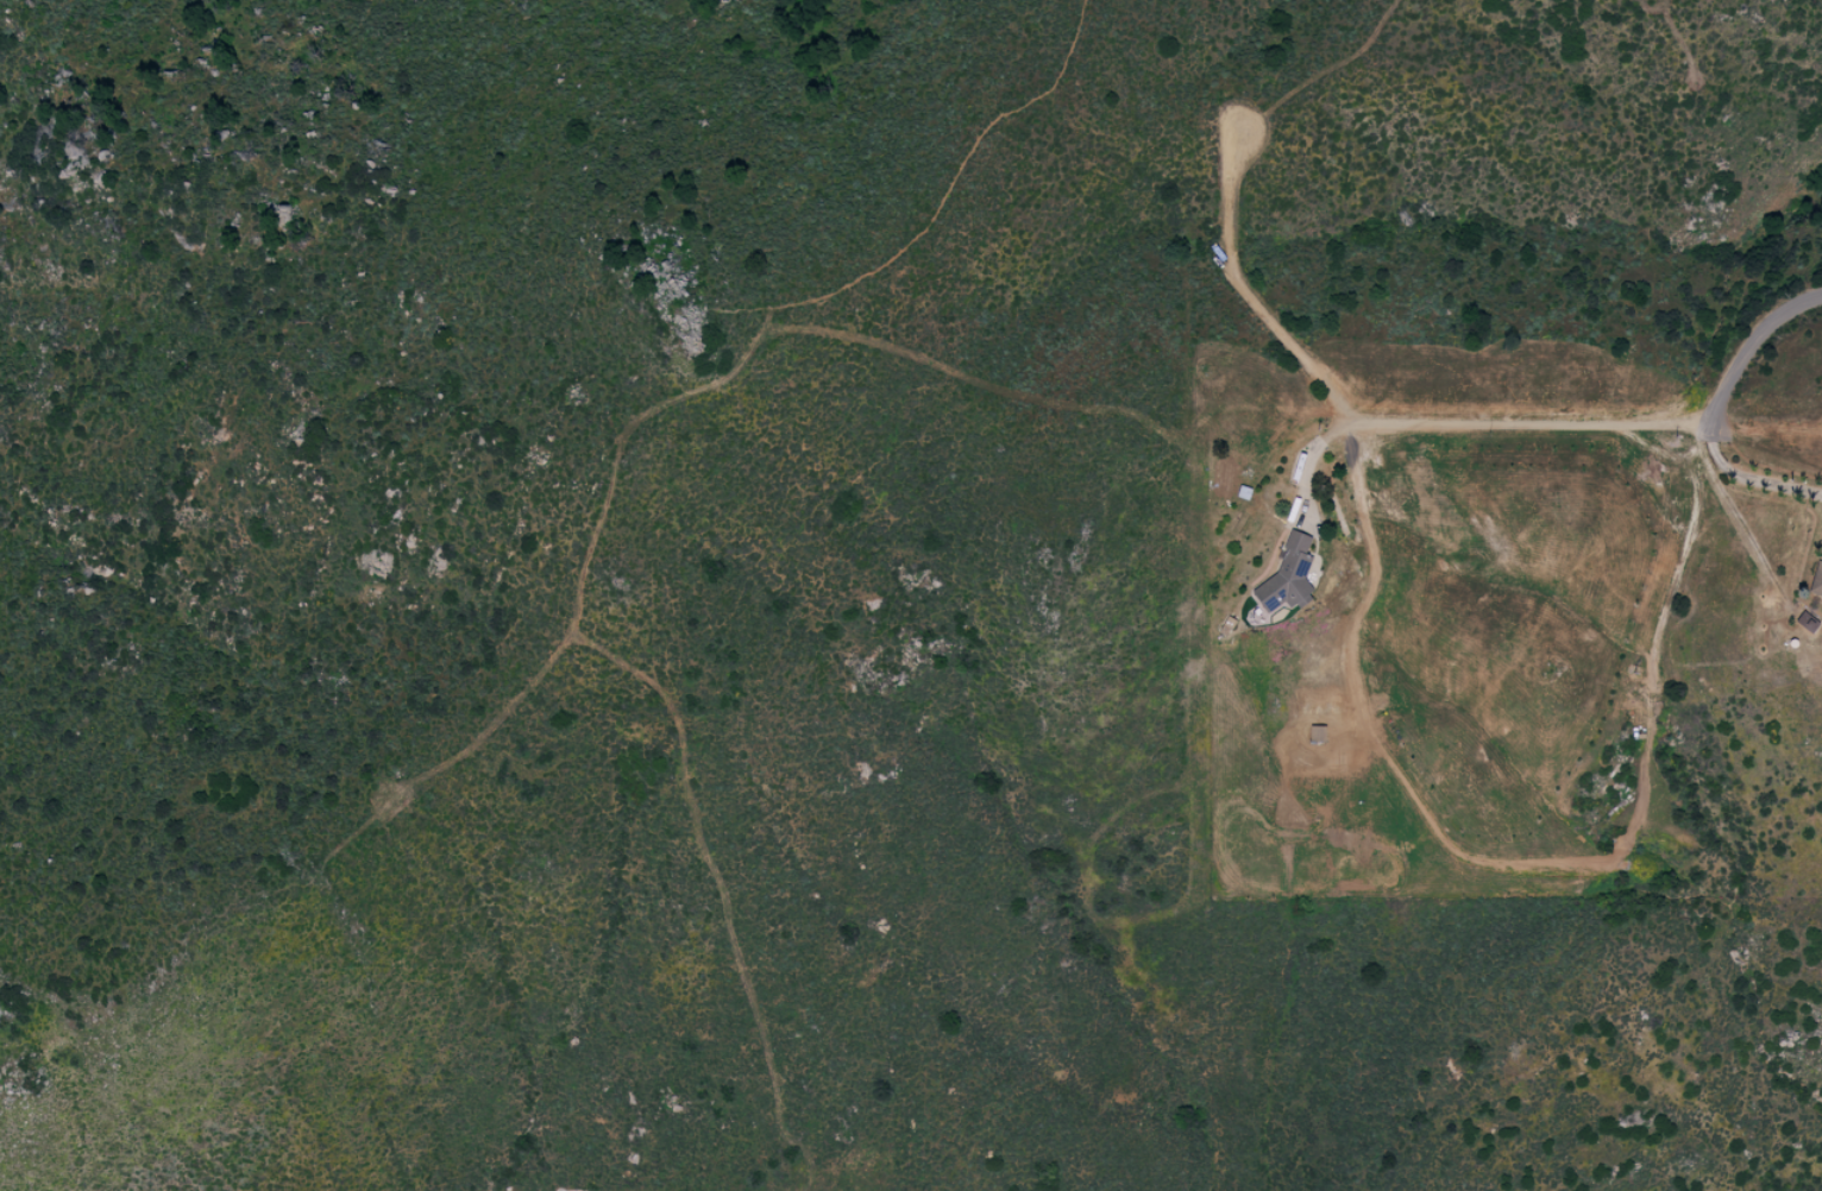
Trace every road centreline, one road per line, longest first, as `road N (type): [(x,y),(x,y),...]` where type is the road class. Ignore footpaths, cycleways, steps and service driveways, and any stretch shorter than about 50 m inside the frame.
road 1 (residential): [(1239,137),(1232,158),(1233,263),(1256,307),(1363,424),(1666,424)]
road 2 (residential): [(1666,424),(1703,421),(1720,409),(1768,326),(1821,295)]

